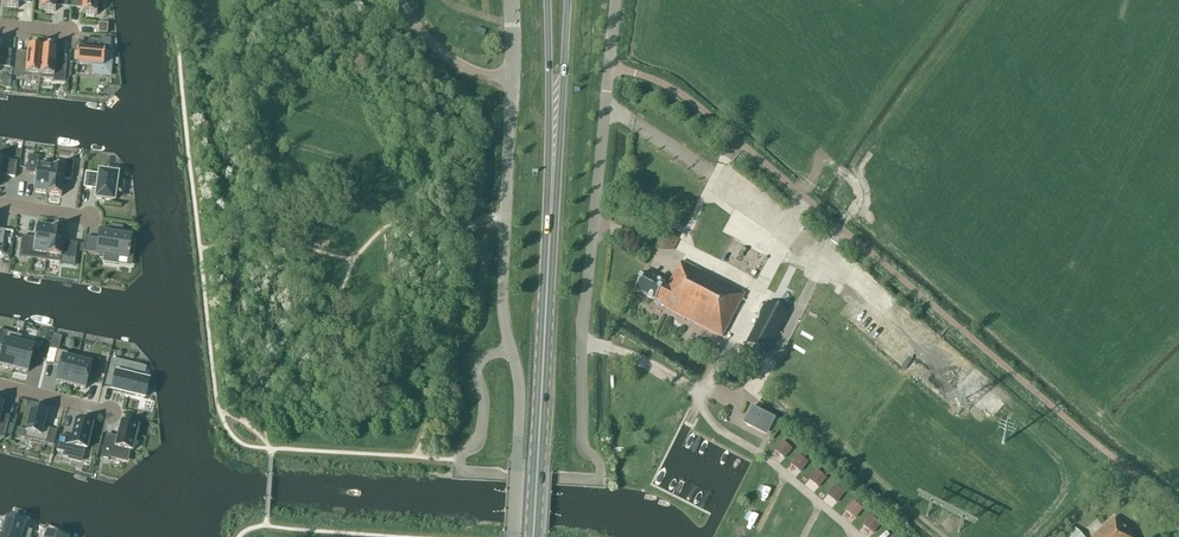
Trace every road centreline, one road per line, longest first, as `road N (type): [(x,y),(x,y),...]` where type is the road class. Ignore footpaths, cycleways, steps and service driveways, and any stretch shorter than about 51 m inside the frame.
road 1 (unclassified): [(1178,511),(684,96),(610,66),(617,0)]
road 2 (unclassified): [(512,536),(519,395),(502,304),(513,79)]
road 3 (primary): [(533,536),(552,177)]
road 4 (primary): [(552,177),(568,0)]
road 5 (primary): [(546,0),(552,177)]
road 6 (residential): [(513,79),(458,64),(397,0)]

